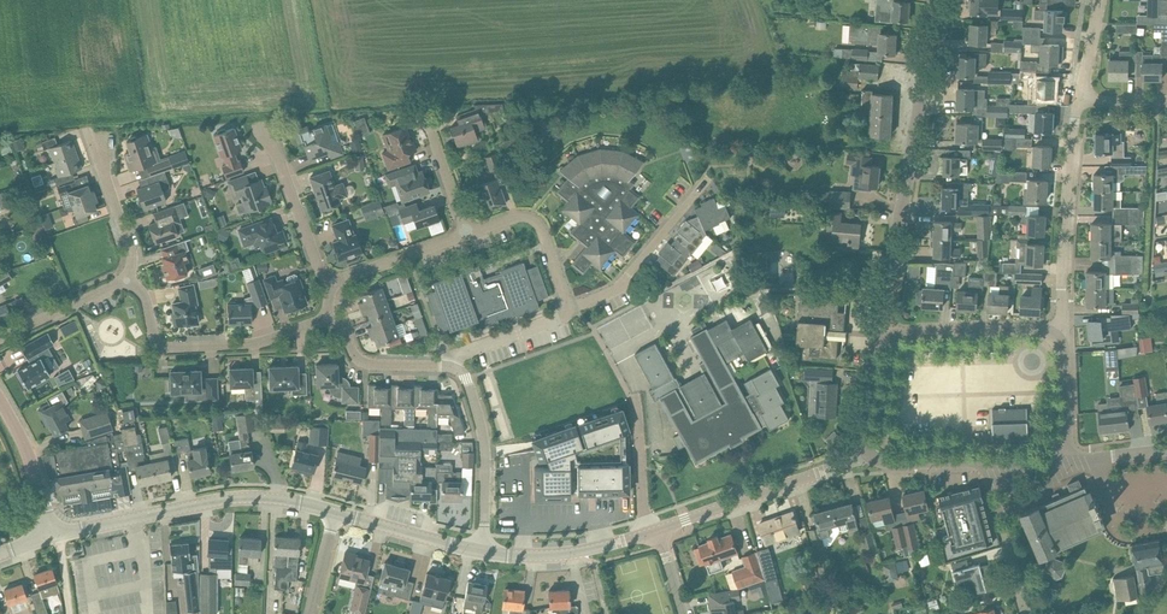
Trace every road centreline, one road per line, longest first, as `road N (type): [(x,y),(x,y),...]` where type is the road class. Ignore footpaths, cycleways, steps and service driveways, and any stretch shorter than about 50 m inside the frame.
road 1 (tertiary): [(881,335),(937,0)]
road 2 (tertiary): [(335,514),(245,500),(50,537)]
road 3 (residential): [(128,281),(146,300),(163,347),(252,344),(326,320)]
road 4 (residential): [(1063,331),(1079,99)]
road 5 (tertiary): [(868,452),(657,533)]
road 6 (residential): [(483,552),(484,438),(466,379),(450,367)]
road 7 (residential): [(569,310),(627,280),(707,181)]
road 8 (residential): [(881,335),(1063,331)]
road 9 (tertiary): [(657,533),(570,553),(483,552)]
road 10 (residential): [(333,282),(320,268),(269,129)]
road 11 (residential): [(569,310),(535,222),(515,218),(466,234)]
road 12 (residential): [(1025,613),(985,463)]
road 13 (tertiary): [(483,552),(335,514)]
road 14 (tertiary): [(50,537),(31,462),(0,400)]
road 15 (residential): [(128,281),(130,249),(92,141)]
road 16 (residential): [(450,367),(367,365),(326,320)]
road 17 (residential): [(333,282),(466,234)]
road 18 (residential): [(0,339),(128,281)]
road 19 (residential): [(450,367),(569,310)]
road 20 (residential): [(466,234),(426,118)]
road 21 (residential): [(1066,453),(1063,331)]
road 22 (tertiary): [(868,452),(891,464),(985,463)]

